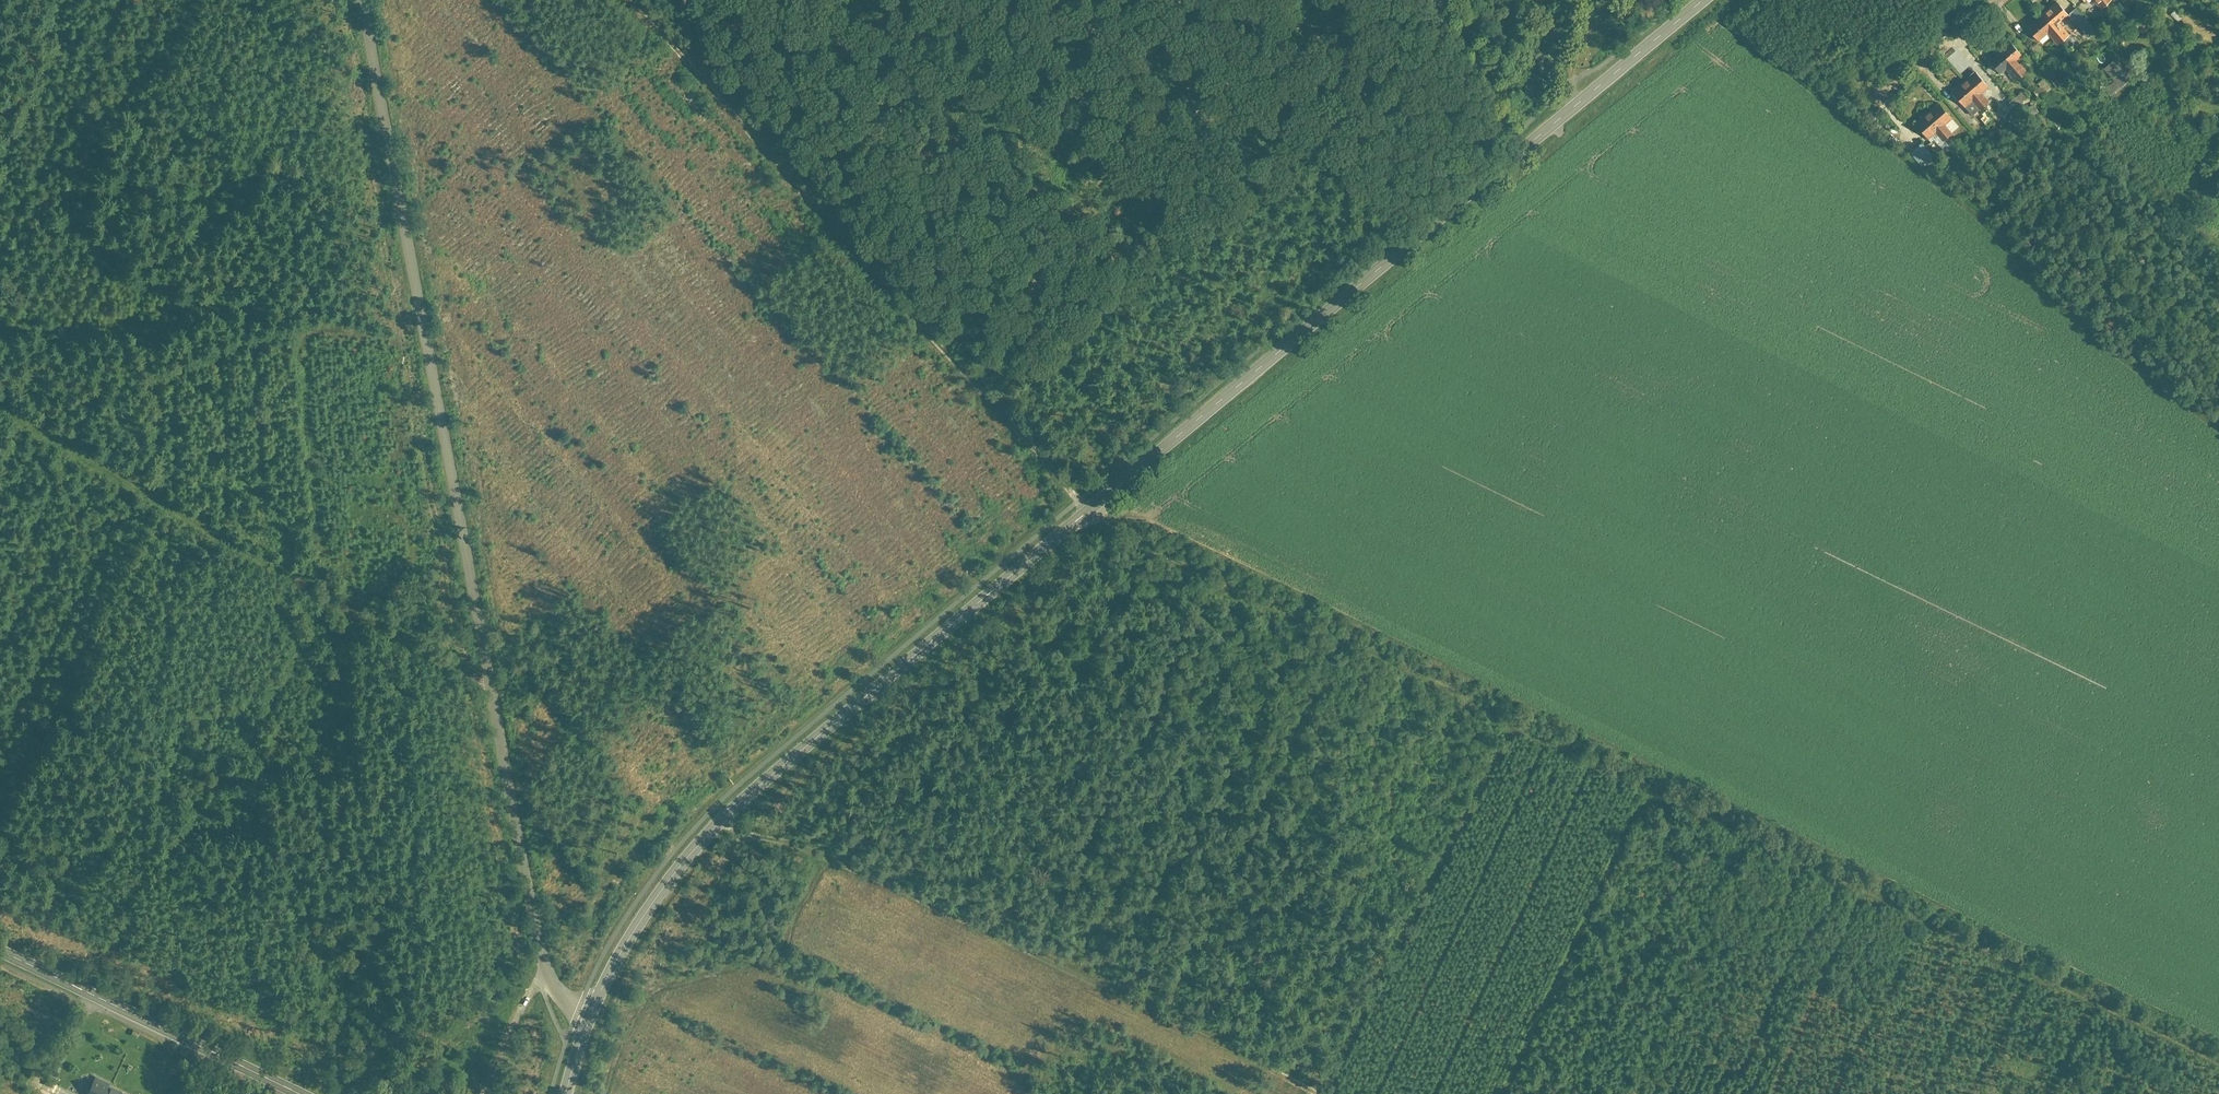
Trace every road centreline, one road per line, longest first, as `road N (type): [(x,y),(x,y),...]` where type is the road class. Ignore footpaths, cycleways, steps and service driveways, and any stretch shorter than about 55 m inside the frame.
road 1 (tertiary): [(1706,0),(731,811),(630,943),(590,1019)]
road 2 (residential): [(369,0),(541,949),(551,979),(590,1019)]
road 3 (track): [(2218,1057),(1650,766),(1394,658)]
road 4 (track): [(721,822),(745,836),(772,838),(1317,1093)]
road 5 (track): [(0,409),(437,671),(493,678)]
road 6 (track): [(1650,766),(1504,1093)]
road 7 (secondary): [(295,1093),(0,953)]
road 8 (track): [(1088,514),(910,315)]
road 9 (residential): [(1994,0),(1877,99)]

